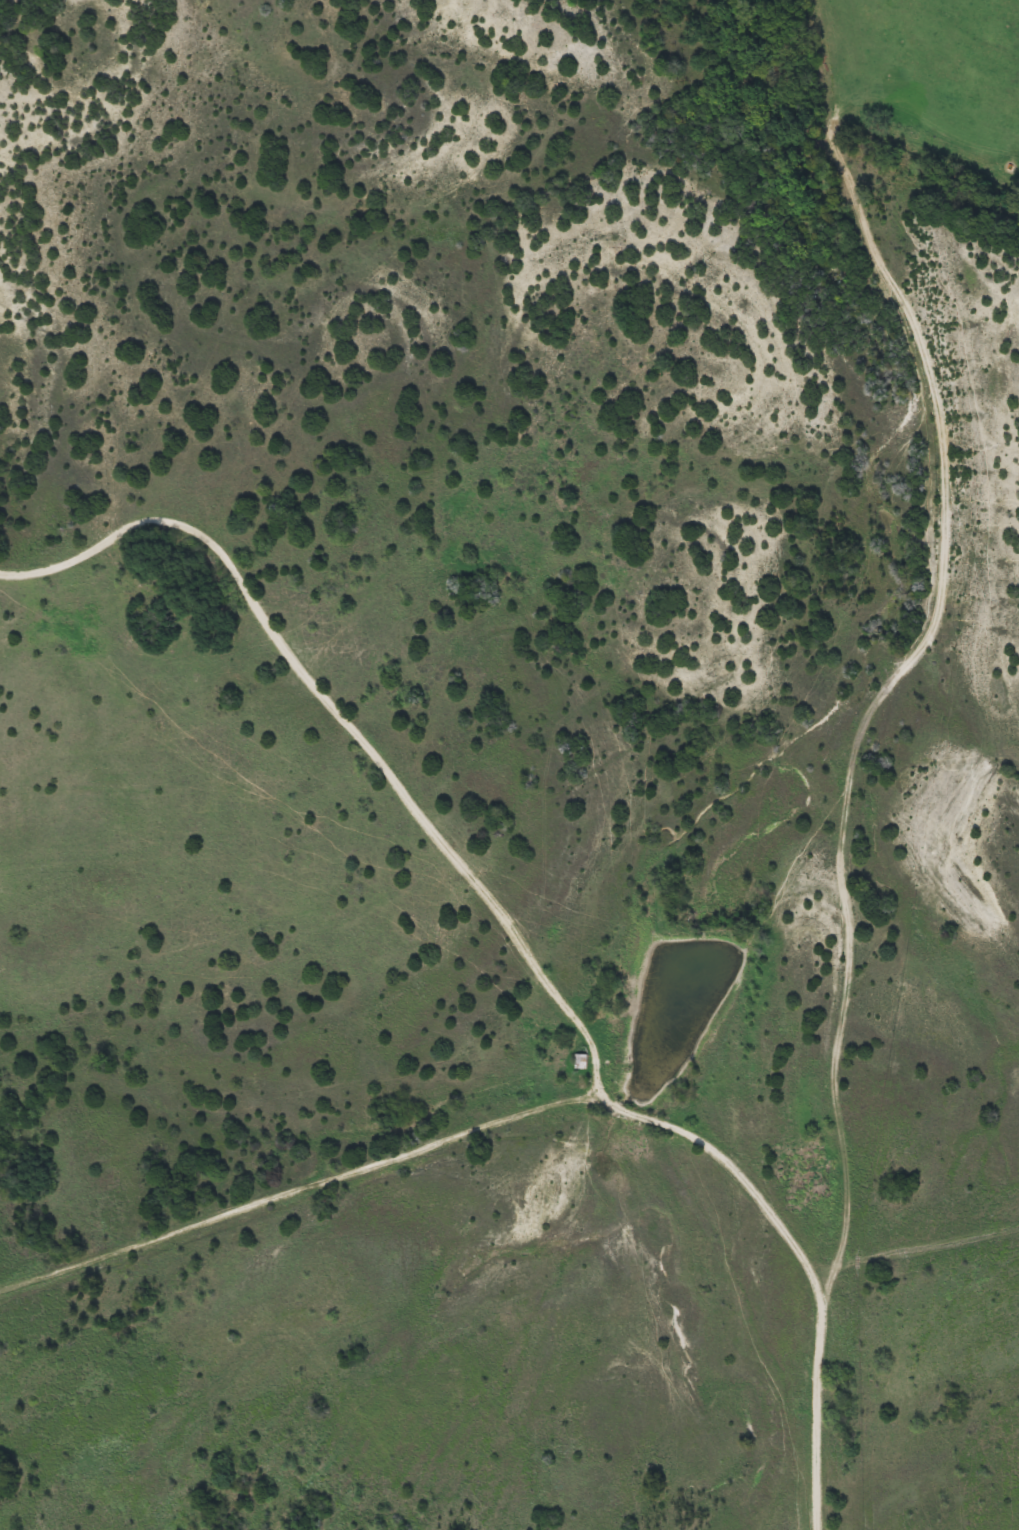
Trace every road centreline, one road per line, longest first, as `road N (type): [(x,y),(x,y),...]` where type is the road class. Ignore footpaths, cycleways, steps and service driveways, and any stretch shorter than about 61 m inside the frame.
road 1 (residential): [(829,1529),(821,1298),(839,1249),(836,1044),(850,919),(838,853),(846,780),(899,667),(933,625),(940,520),(937,410),(922,353),(855,208)]
road 2 (residential): [(0,1272),(588,1085),(651,1110),(723,1157),(815,1278),(821,1298),(854,1262),(1018,1228)]
road 3 (track): [(588,1085),(588,1050),(545,965),(415,824),(279,642),(184,541),(38,592),(0,592)]

